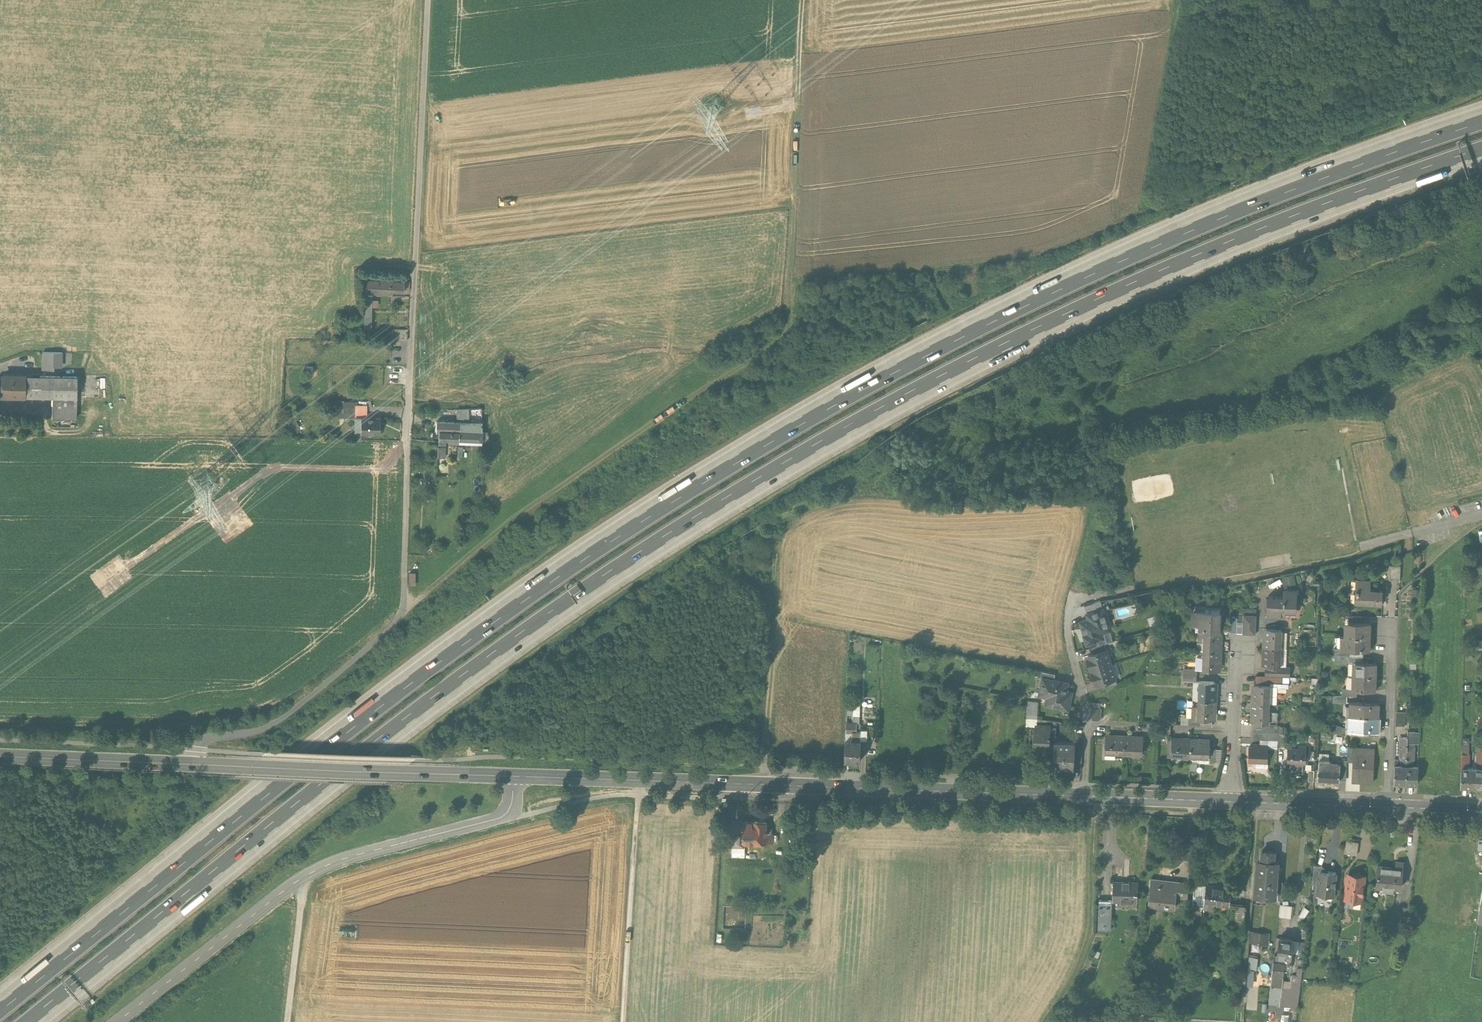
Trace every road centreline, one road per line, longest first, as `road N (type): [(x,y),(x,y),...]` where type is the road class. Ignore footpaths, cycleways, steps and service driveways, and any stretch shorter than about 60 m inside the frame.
road 1 (motorway): [(1481,114),(1298,179),(1102,263),(917,353),(716,469),(430,663),(0,1005)]
road 2 (motorway): [(40,1021),(456,690),(741,497),(938,385),(1125,293),(1481,153)]
road 3 (track): [(802,0),(786,332),(402,614)]
road 4 (secondary): [(514,776),(1231,802)]
road 5 (unclassified): [(514,776),(504,816),(299,877),(117,1021)]
road 6 (secondary): [(149,762),(514,776)]
road 7 (track): [(761,785),(772,541)]
road 8 (track): [(623,1021),(638,781)]
road 9 (track): [(1053,1021),(1089,936),(1095,797)]
road 10 (track): [(1257,803),(1240,1021)]
road 11 (track): [(1358,549),(1147,584)]
road 12 (track): [(1071,602),(1101,499),(1106,404)]
road 13 (residential): [(1388,631),(1387,808)]
road 14 (secondary): [(1231,802),(1387,808)]
road 15 (residential): [(1231,802),(1237,671),(1245,652)]
road 16 (secondary): [(149,762),(0,757)]
road 17 (track): [(299,877),(287,1021)]

